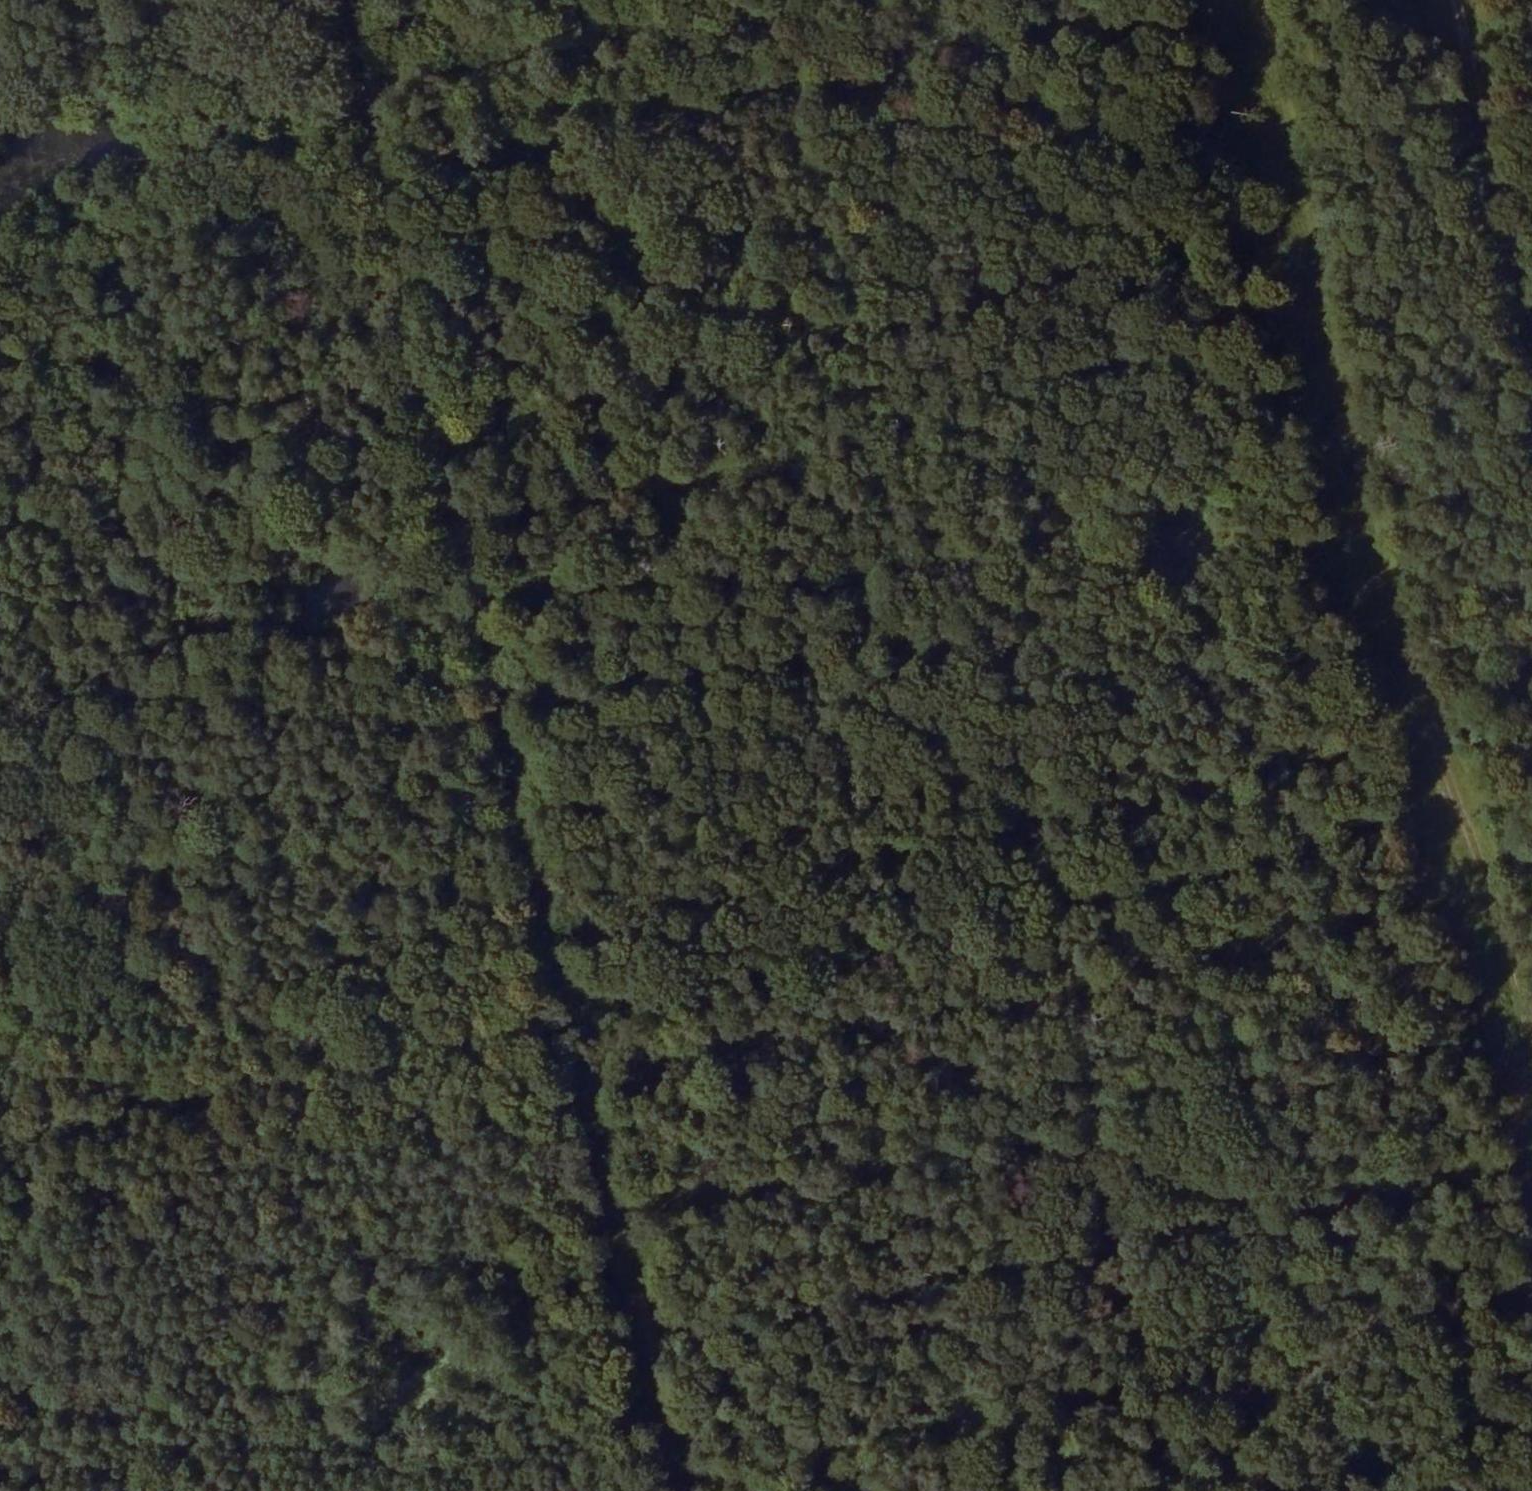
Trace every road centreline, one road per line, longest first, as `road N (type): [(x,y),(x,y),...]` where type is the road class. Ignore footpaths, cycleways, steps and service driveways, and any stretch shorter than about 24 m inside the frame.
road 1 (track): [(1531,947),(1288,0)]
road 2 (track): [(1470,0),(1531,263)]

